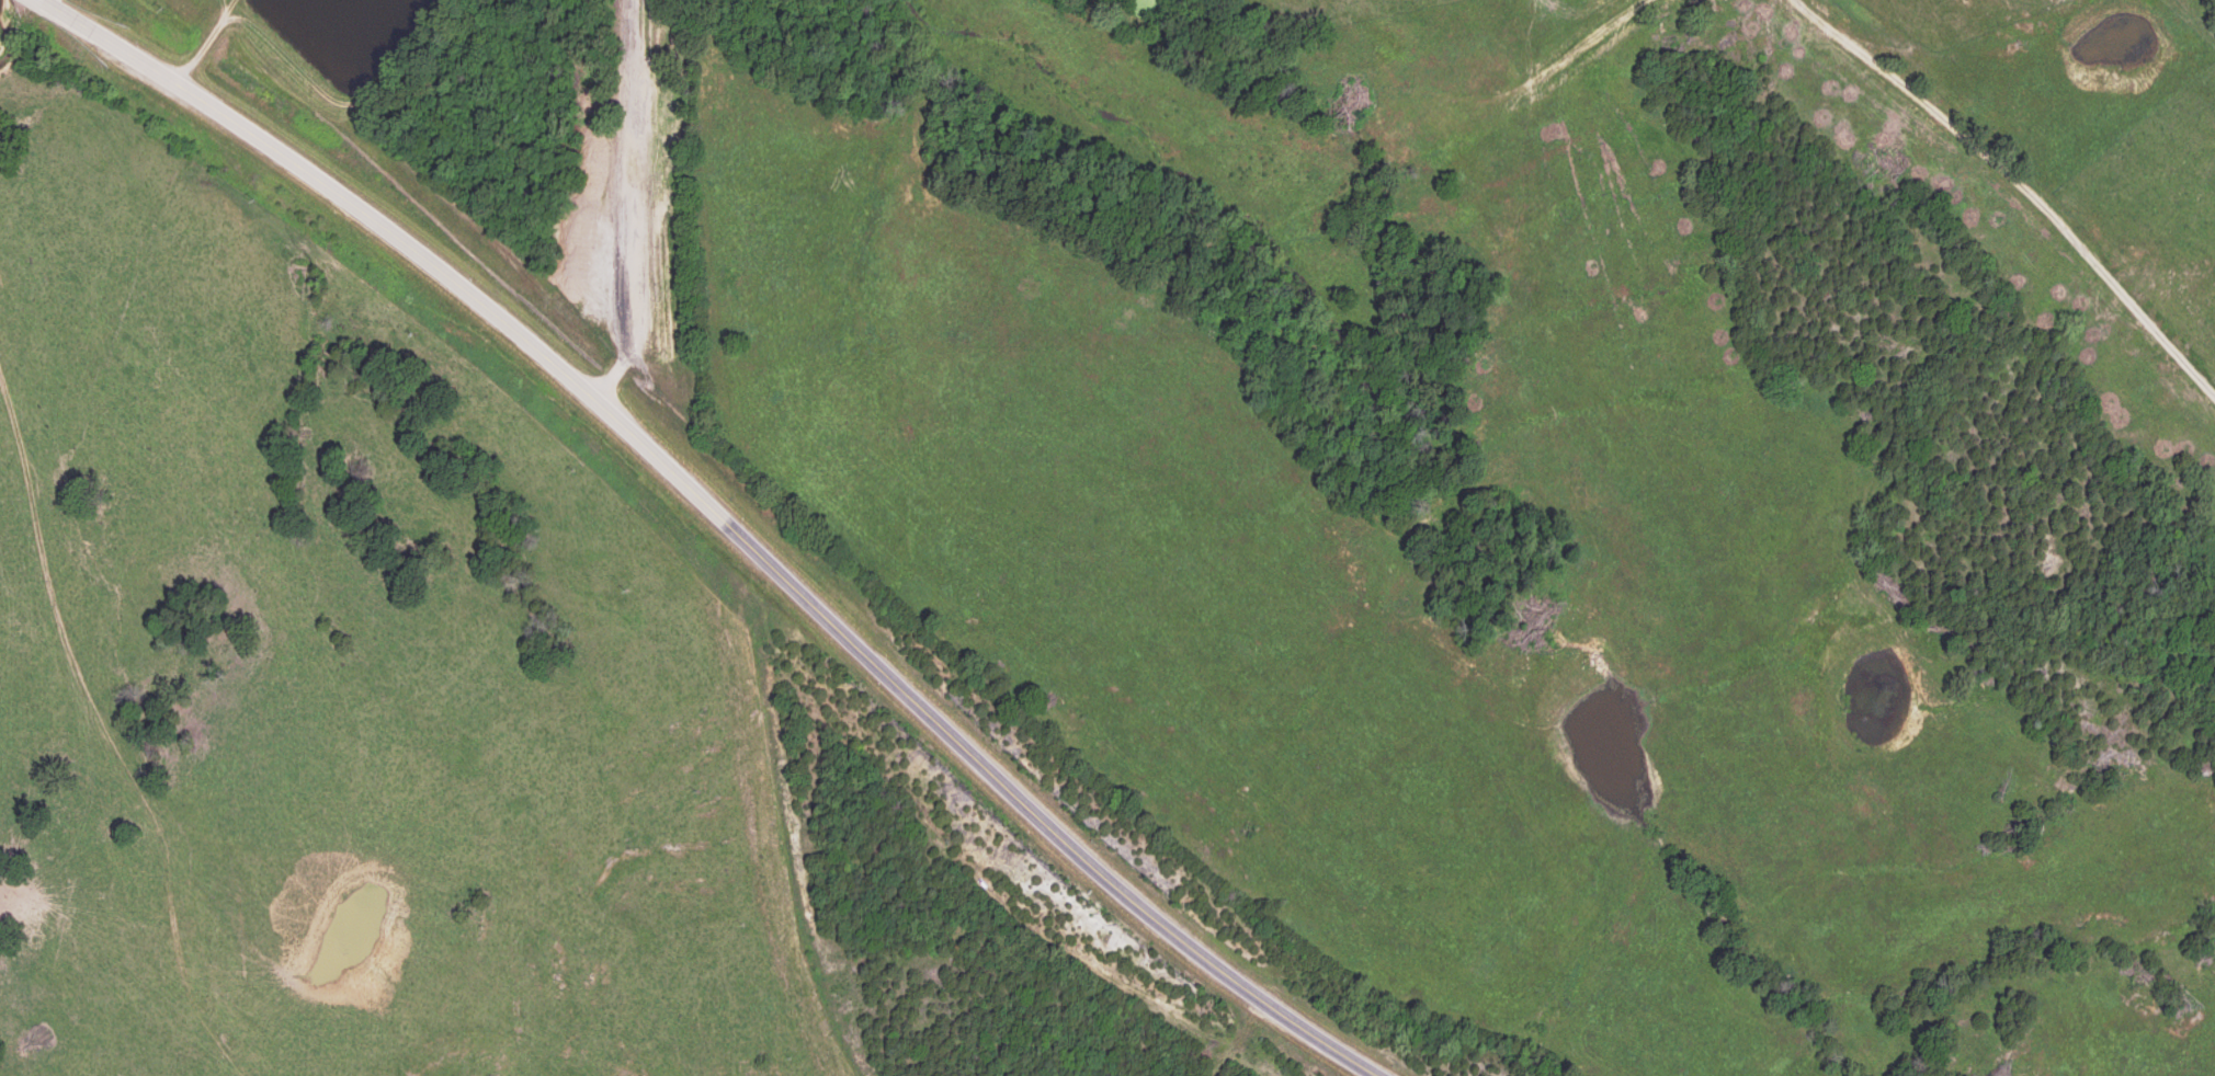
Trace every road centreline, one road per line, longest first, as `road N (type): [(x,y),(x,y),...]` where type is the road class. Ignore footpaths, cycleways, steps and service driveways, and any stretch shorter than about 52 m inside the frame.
road 1 (primary): [(1382,1075),(1179,946),(545,364),(316,188)]
road 2 (track): [(856,1075),(791,953),(766,823),(772,698),(822,614)]
road 3 (primary): [(316,188),(42,0)]

